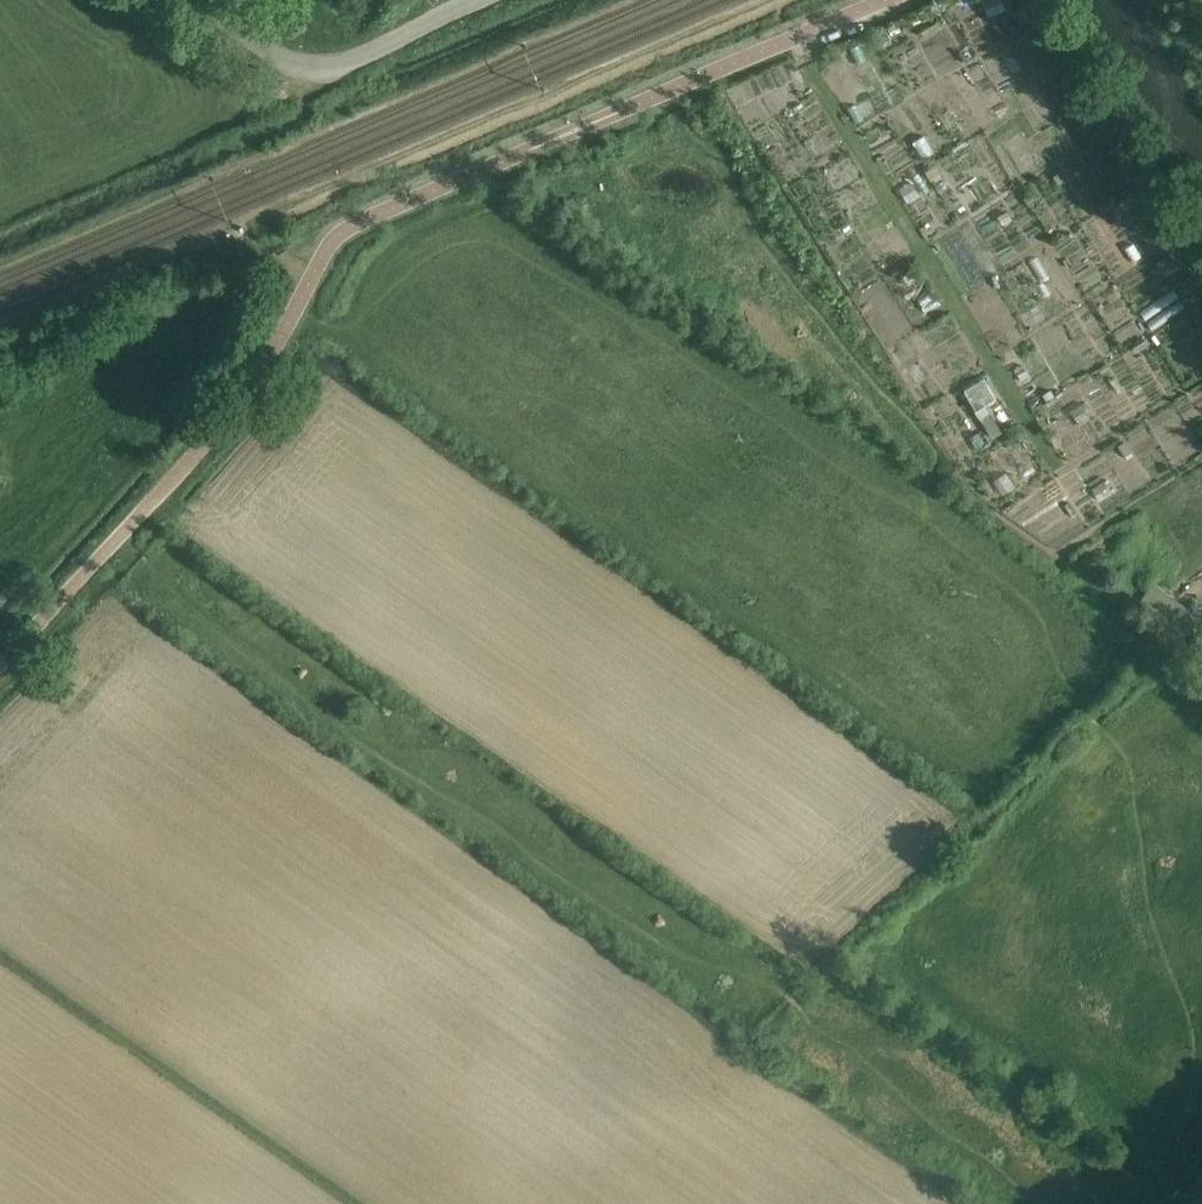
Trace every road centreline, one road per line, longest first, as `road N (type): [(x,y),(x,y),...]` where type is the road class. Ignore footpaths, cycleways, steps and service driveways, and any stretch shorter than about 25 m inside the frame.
road 1 (unclassified): [(573,131),(886,0)]
road 2 (unclassified): [(294,63),(329,73),(491,0)]

